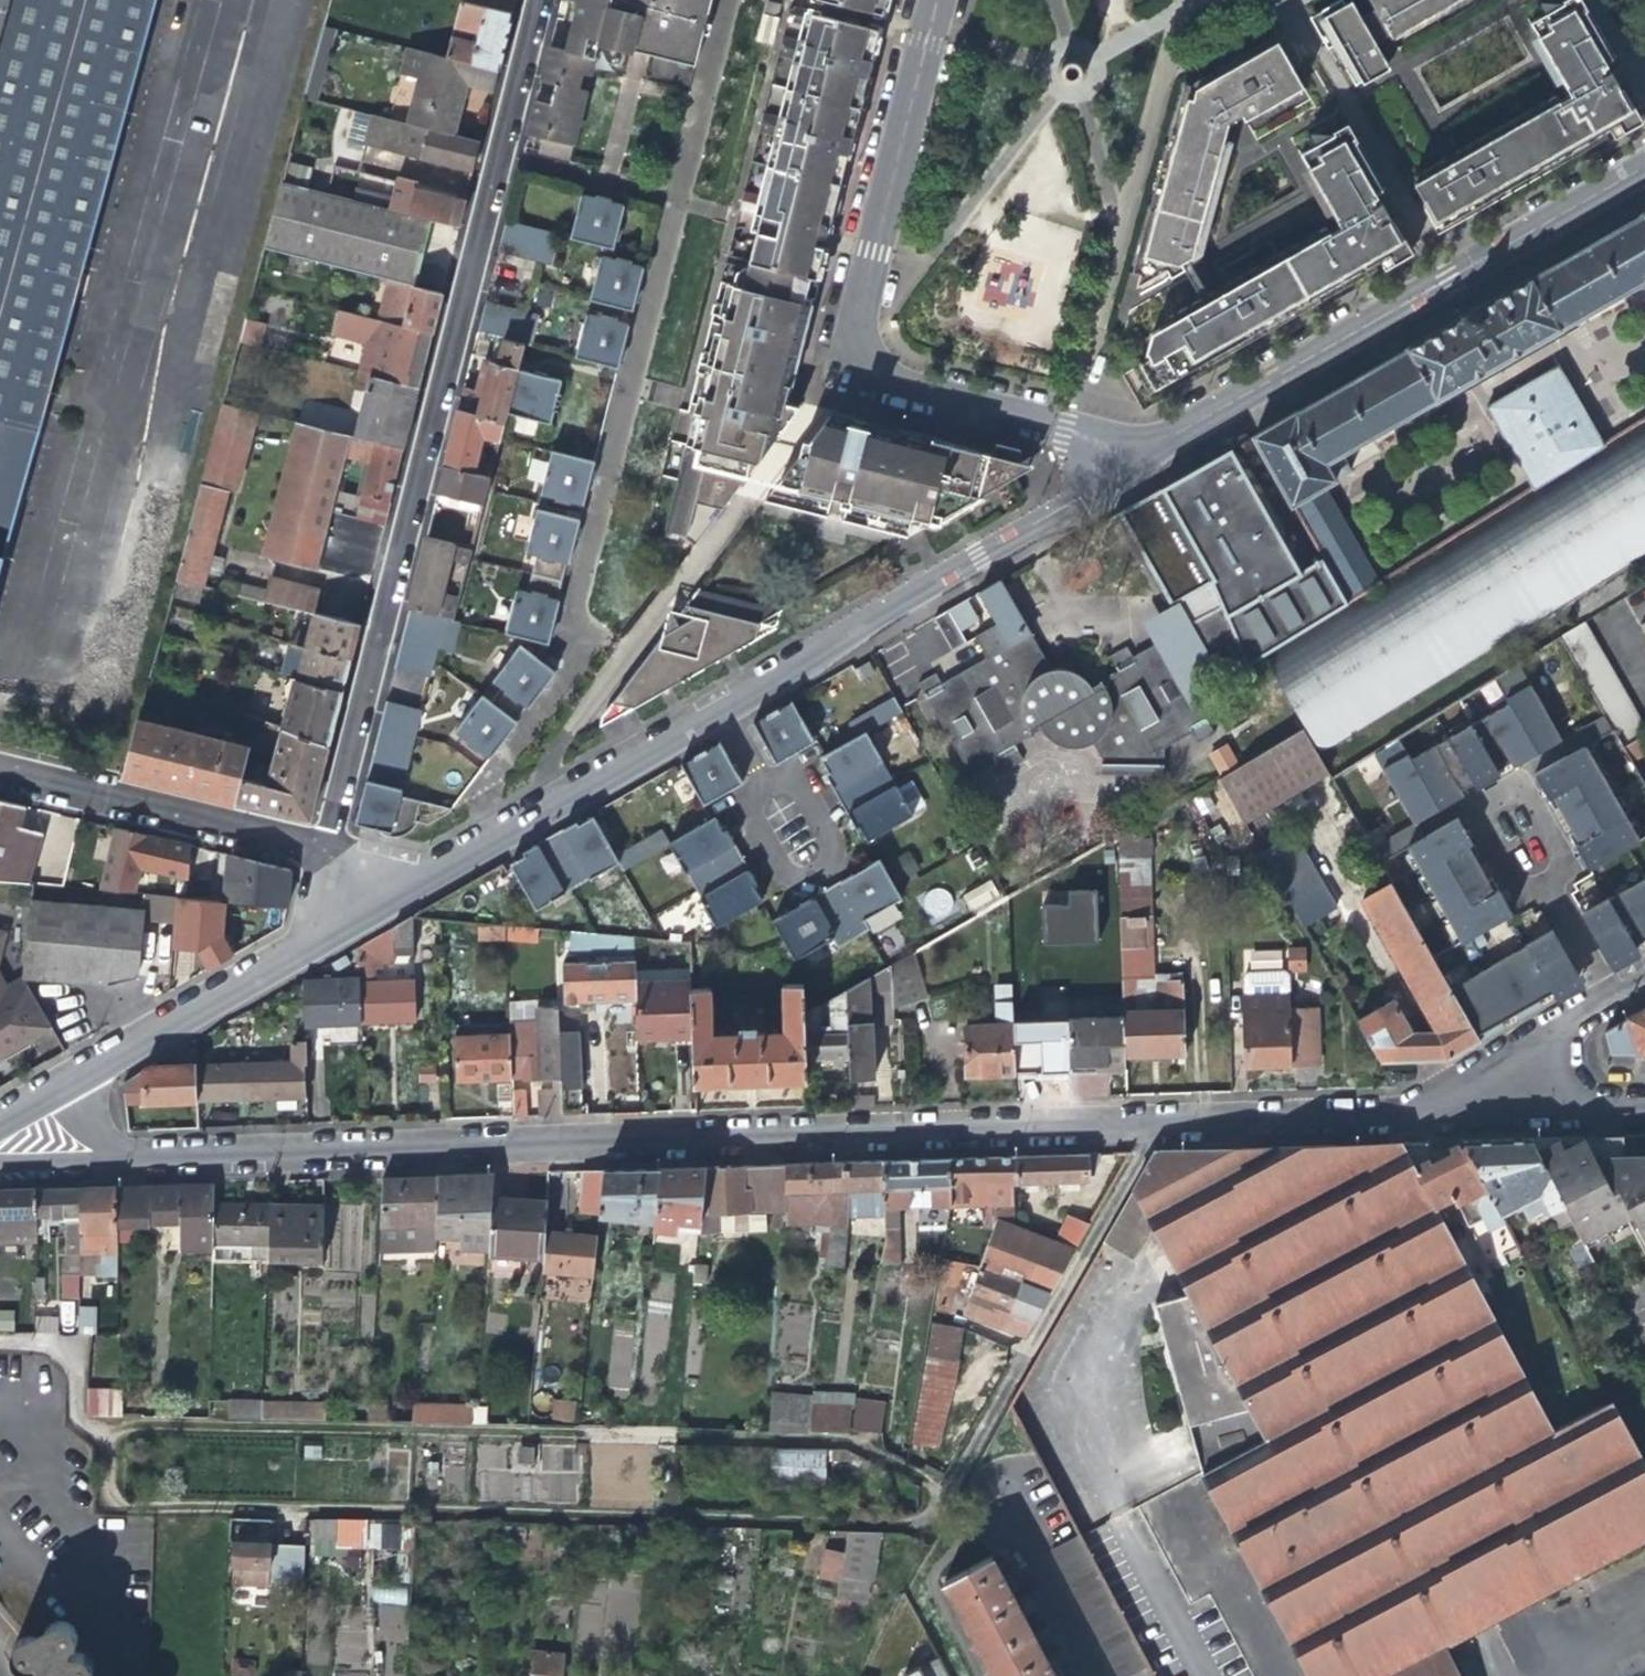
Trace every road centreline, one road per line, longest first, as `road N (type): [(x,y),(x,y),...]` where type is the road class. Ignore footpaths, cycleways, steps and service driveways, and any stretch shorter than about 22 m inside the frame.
road 1 (residential): [(1517,1112),(135,1159)]
road 2 (residential): [(356,913),(1119,479)]
road 3 (residential): [(535,0),(320,847)]
road 4 (residential): [(1119,479),(1074,431),(882,385),(859,364),(855,336),(938,0)]
road 5 (residential): [(1119,479),(1644,175)]
road 6 (residential): [(68,1082),(356,913)]
road 7 (residential): [(0,768),(320,847)]
road 8 (residential): [(996,1495),(1088,1675)]
road 9 (residential): [(1644,977),(1514,1076),(1517,1112)]
road 10 (residential): [(135,1159),(0,1163)]
road 11 (residential): [(1517,1112),(1644,1108)]

